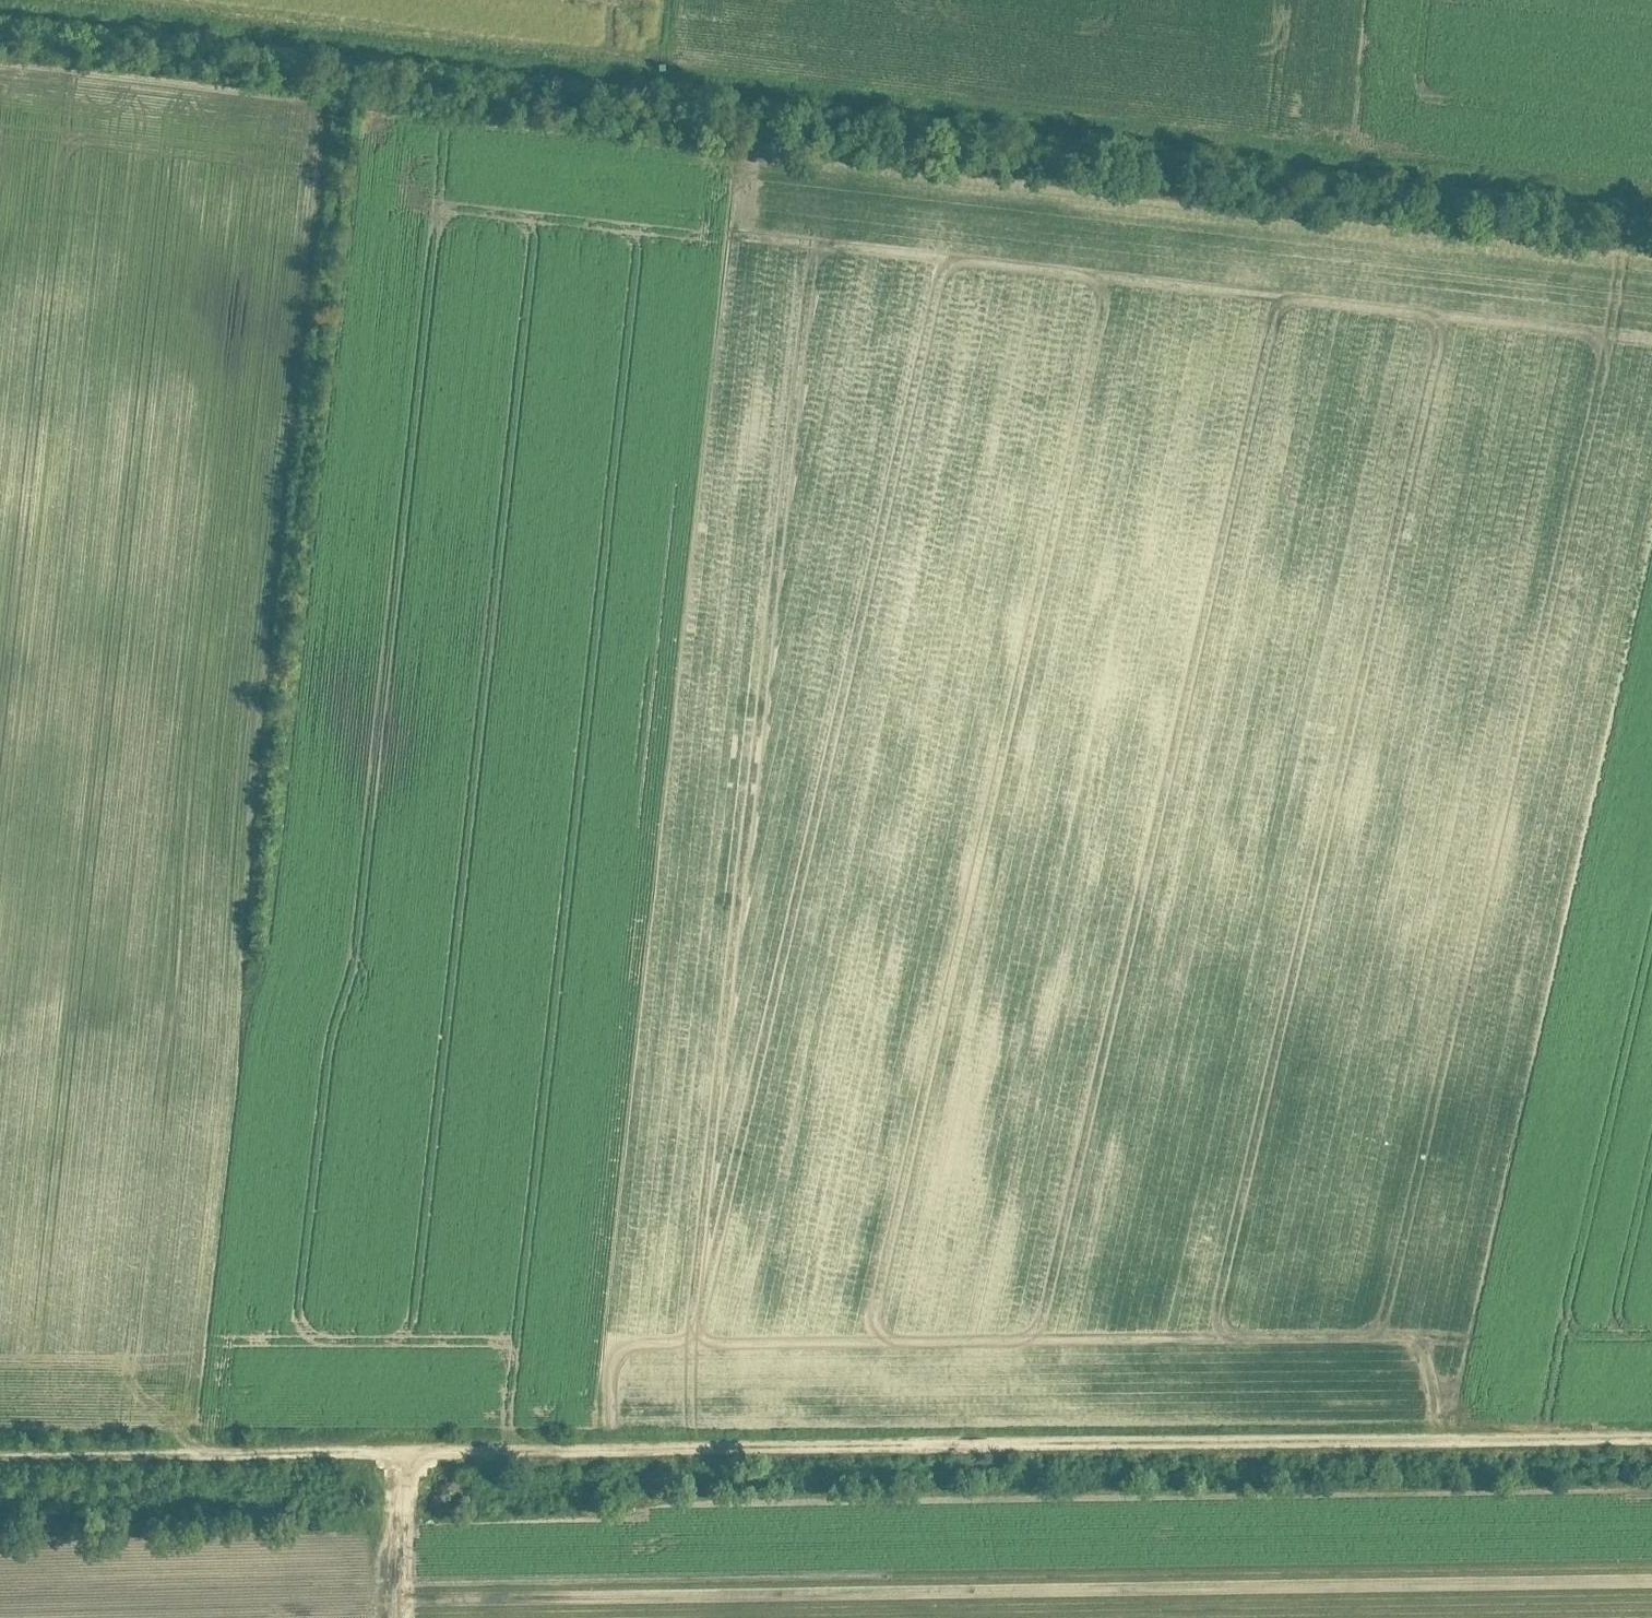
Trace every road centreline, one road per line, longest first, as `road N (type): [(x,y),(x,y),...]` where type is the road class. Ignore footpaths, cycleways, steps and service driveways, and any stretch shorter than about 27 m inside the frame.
road 1 (unclassified): [(0,1458),(1651,1439)]

